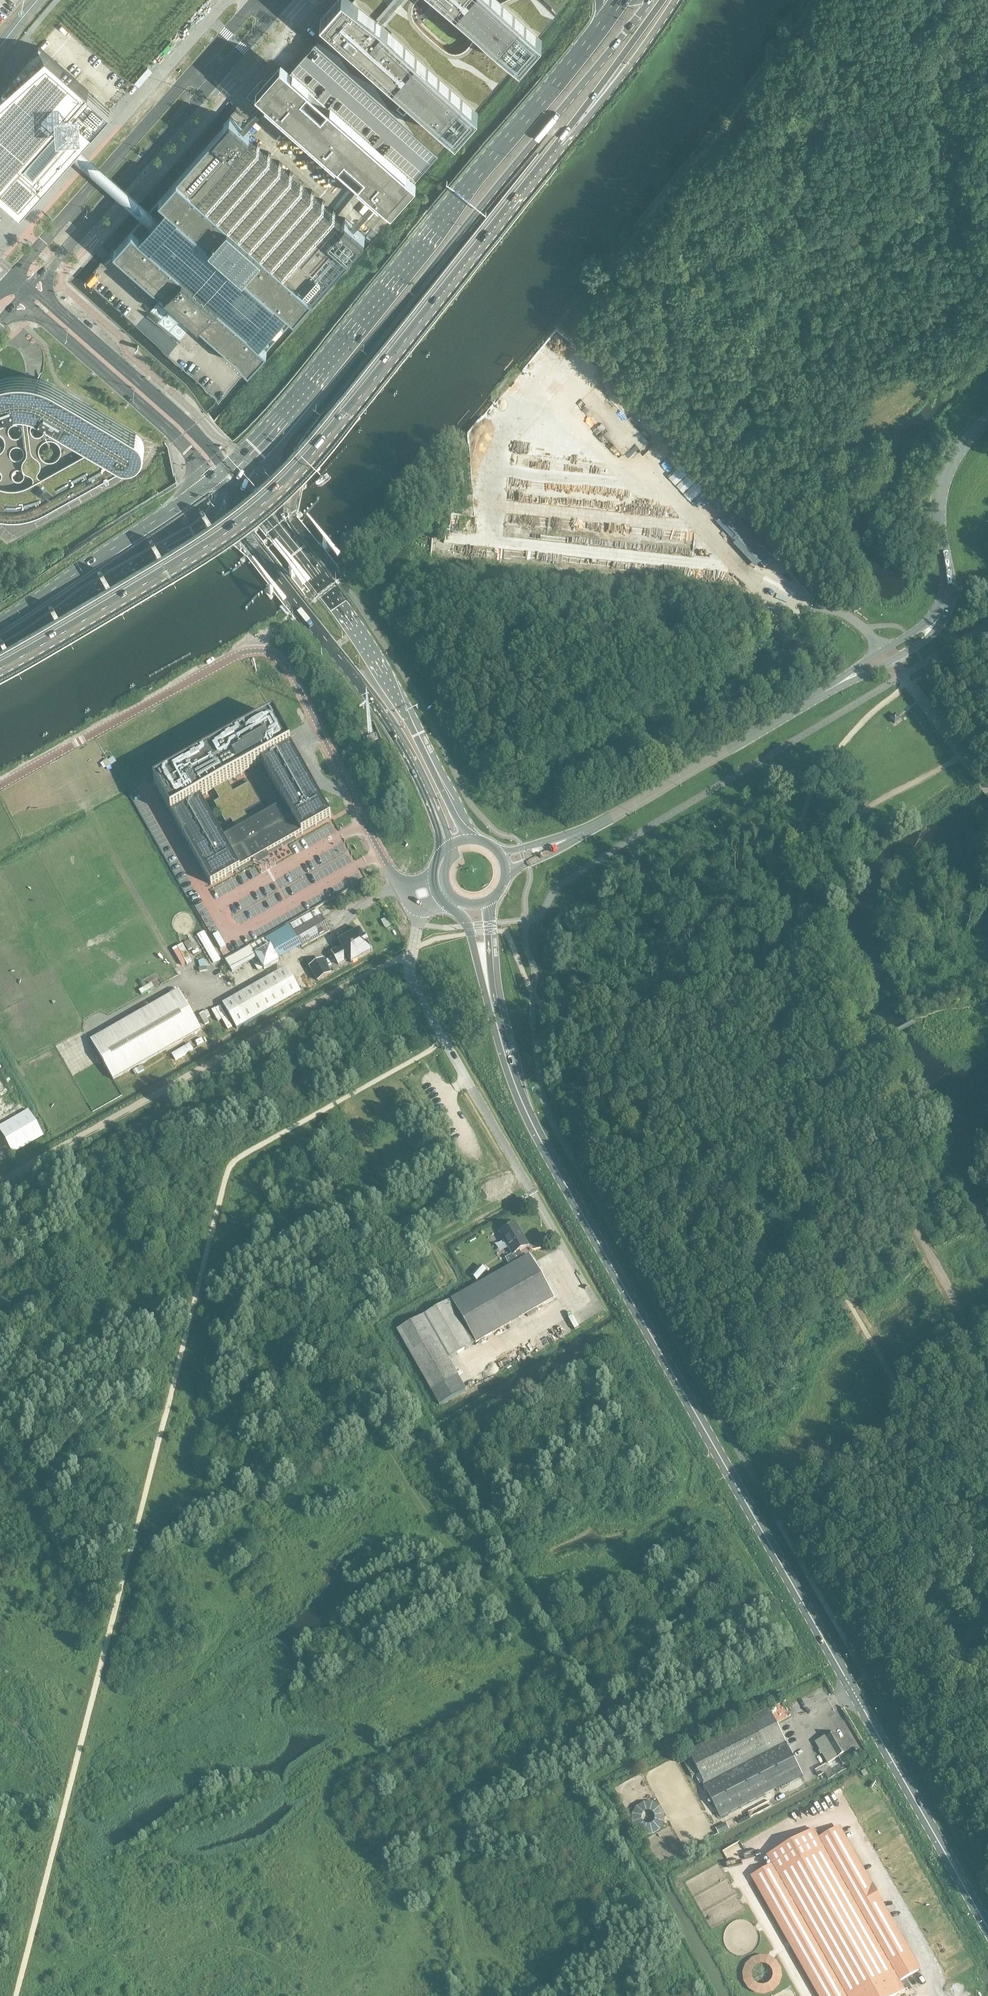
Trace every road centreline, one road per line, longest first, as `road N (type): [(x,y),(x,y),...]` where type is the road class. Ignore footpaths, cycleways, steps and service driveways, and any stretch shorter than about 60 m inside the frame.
road 1 (primary): [(987,1928),(525,1110),(485,971)]
road 2 (primary): [(0,654),(210,533),(268,489),(345,409),(560,146)]
road 3 (primary): [(293,553),(279,501),(294,443),(649,0)]
road 4 (tertiary): [(569,837),(932,627),(948,598),(939,488),(987,419)]
road 5 (primary): [(619,1),(287,406),(227,468)]
road 6 (track): [(412,951),(0,1185)]
road 7 (track): [(587,1782),(626,1762),(439,1433)]
road 8 (primary): [(237,524),(385,717),(435,809)]
road 9 (primary): [(469,840),(361,636),(293,553)]
road 10 (unclassified): [(408,905),(418,924),(410,978),(533,1190)]
road 11 (unclassified): [(0,783),(254,649)]
road 12 (unclassified): [(397,886),(289,668),(254,649)]
road 13 (primary): [(215,478),(0,621)]
road 14 (tertiary): [(227,468),(46,299)]
road 15 (tertiary): [(35,312),(215,478)]
road 16 (primary): [(0,643),(206,524)]
road 17 (track): [(626,1762),(834,1658)]
road 18 (tertiary): [(84,228),(215,80)]
road 19 (tertiary): [(199,65),(68,213)]
road 20 (primary): [(560,146),(675,0)]
road 21 (primary): [(560,146),(662,0)]
road 22 (unclassified): [(228,0),(120,126)]

